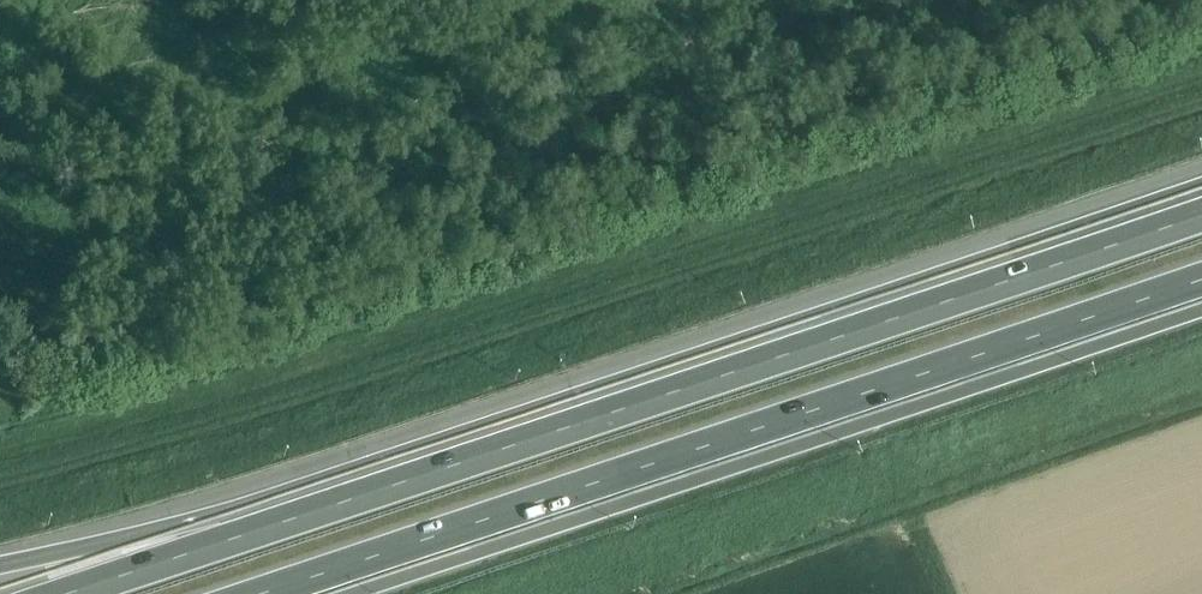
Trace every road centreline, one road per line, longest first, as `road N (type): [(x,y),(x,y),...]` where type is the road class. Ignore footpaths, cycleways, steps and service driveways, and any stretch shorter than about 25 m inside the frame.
road 1 (motorway): [(1201,212),(230,538)]
road 2 (motorway): [(256,593),(1201,277)]
road 3 (motorway): [(230,538),(0,564)]
road 4 (motorway): [(230,538),(61,593)]

